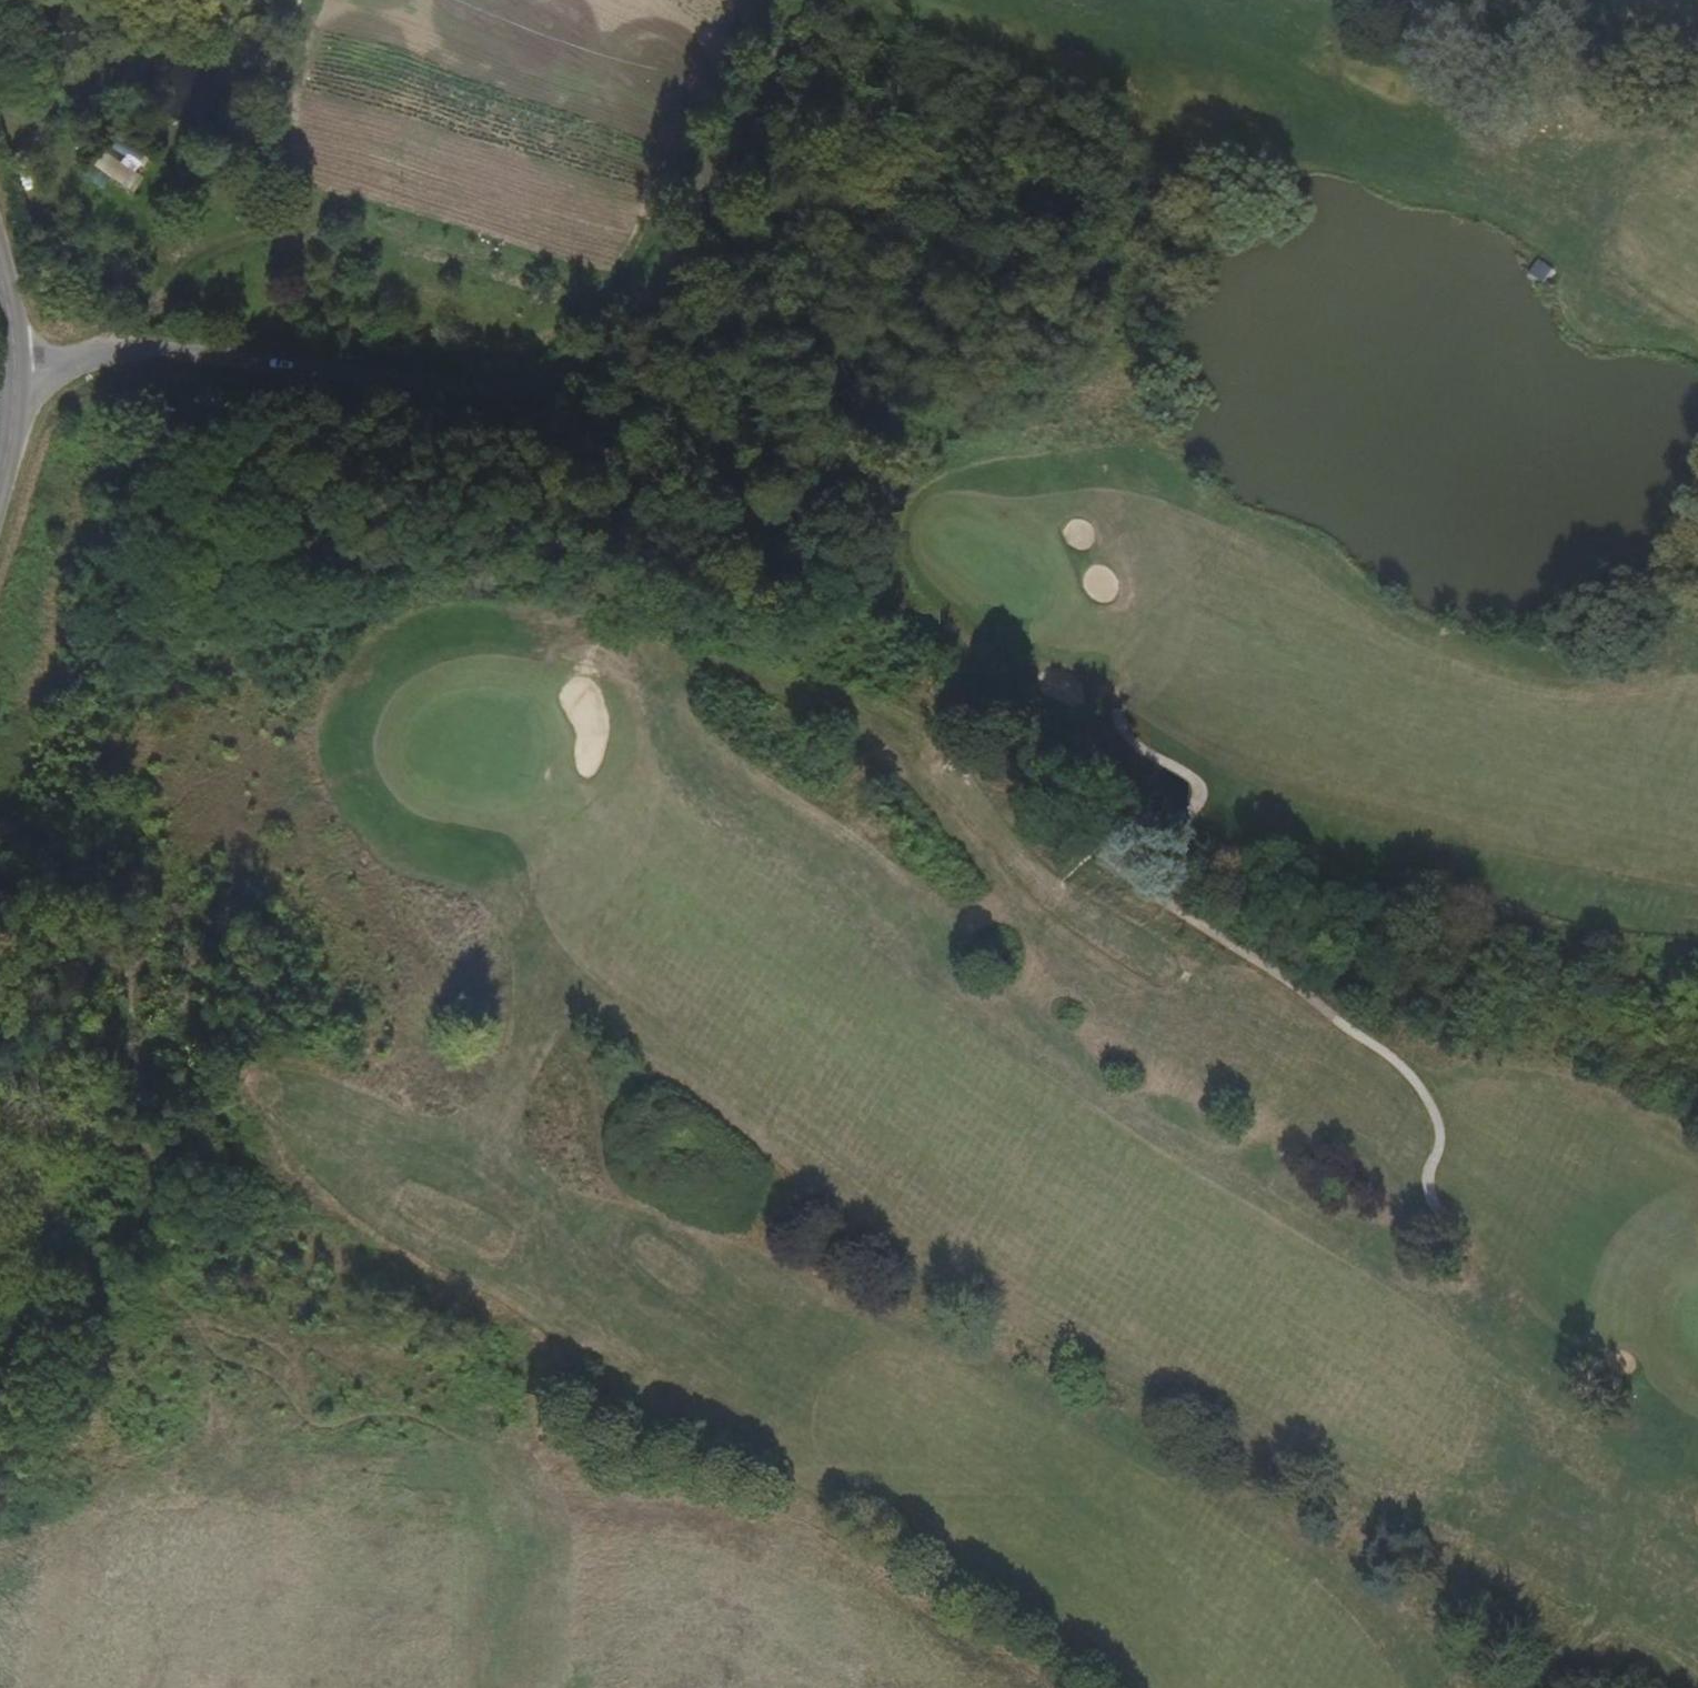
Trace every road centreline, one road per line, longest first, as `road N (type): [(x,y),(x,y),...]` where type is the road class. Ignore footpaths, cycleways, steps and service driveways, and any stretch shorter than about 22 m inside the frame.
road 1 (unclassified): [(18,375),(151,347),(421,387),(542,394),(584,380),(620,350),(726,186),(814,0)]

